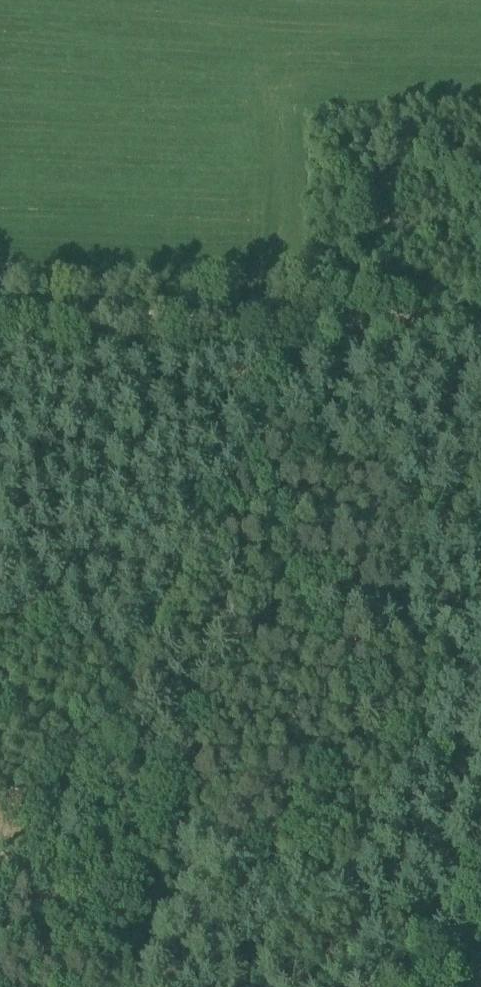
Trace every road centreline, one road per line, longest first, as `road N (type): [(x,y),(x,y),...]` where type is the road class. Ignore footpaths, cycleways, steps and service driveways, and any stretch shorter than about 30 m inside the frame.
road 1 (track): [(480,327),(0,316)]

